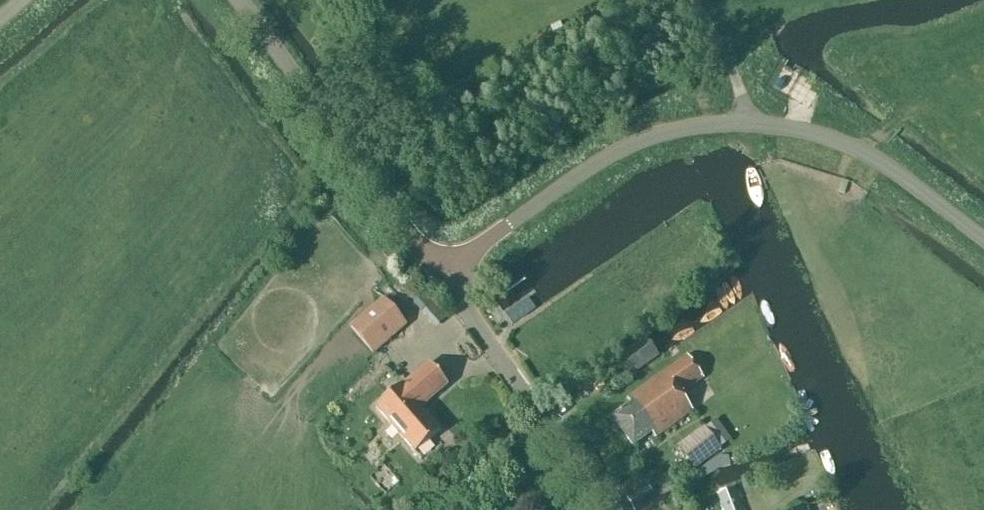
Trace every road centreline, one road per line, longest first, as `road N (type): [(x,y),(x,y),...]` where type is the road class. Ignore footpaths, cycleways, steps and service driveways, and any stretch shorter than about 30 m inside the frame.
road 1 (unclassified): [(440,273),(615,152),(693,127),(734,124),(818,135),(878,162),(983,238)]
road 2 (unclassified): [(440,273),(238,0)]
road 3 (unclassified): [(609,509),(440,273)]

